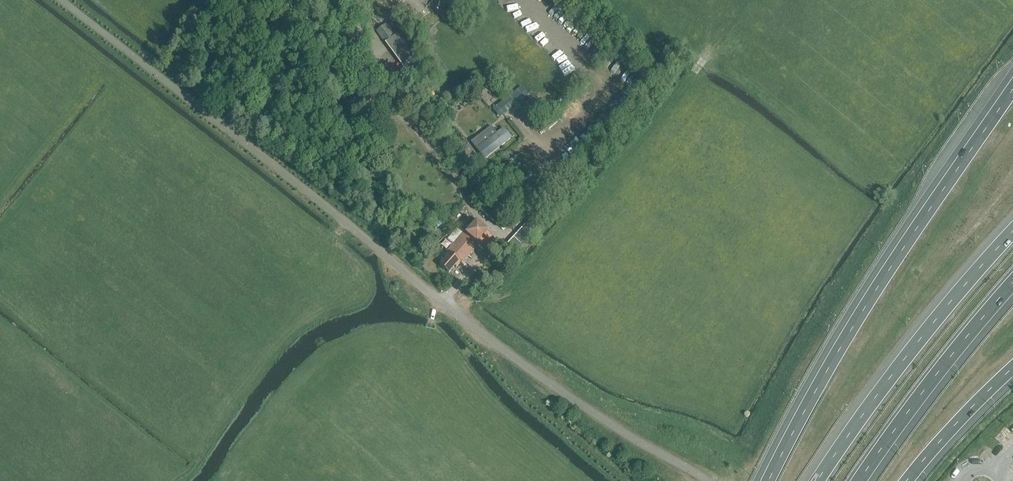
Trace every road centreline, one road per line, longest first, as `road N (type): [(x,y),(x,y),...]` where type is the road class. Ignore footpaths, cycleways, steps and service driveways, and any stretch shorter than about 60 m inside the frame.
road 1 (unclassified): [(705,480),(529,370),(61,0)]
road 2 (motorway): [(1012,90),(843,338),(768,480)]
road 3 (motorway): [(1012,232),(889,380),(819,480)]
road 4 (motorway): [(859,480),(1012,283)]
road 5 (motorway): [(908,480),(1012,367)]

